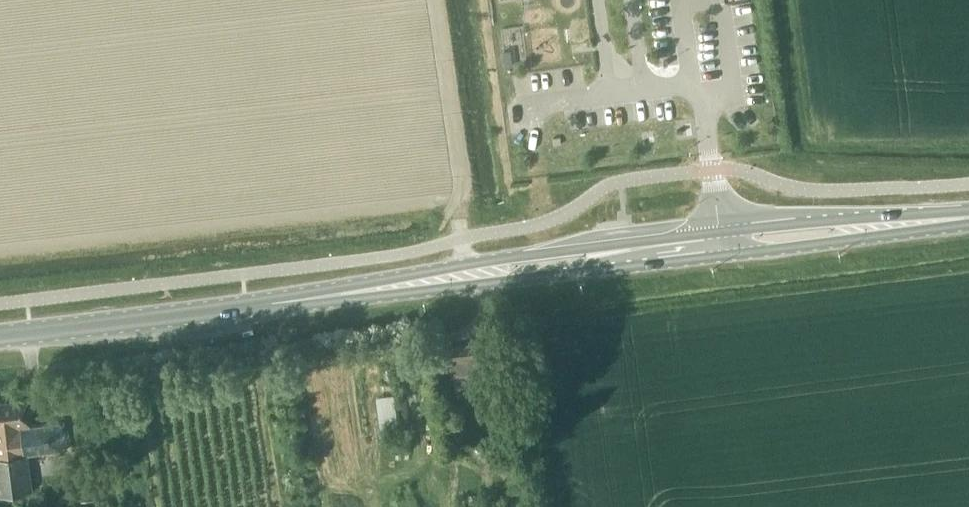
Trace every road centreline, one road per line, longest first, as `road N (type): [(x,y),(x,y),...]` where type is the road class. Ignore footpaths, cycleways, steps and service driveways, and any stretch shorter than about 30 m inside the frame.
road 1 (primary): [(968,212),(491,260),(320,289),(302,300)]
road 2 (primary): [(302,300),(968,223)]
road 3 (primary): [(0,336),(302,300)]

